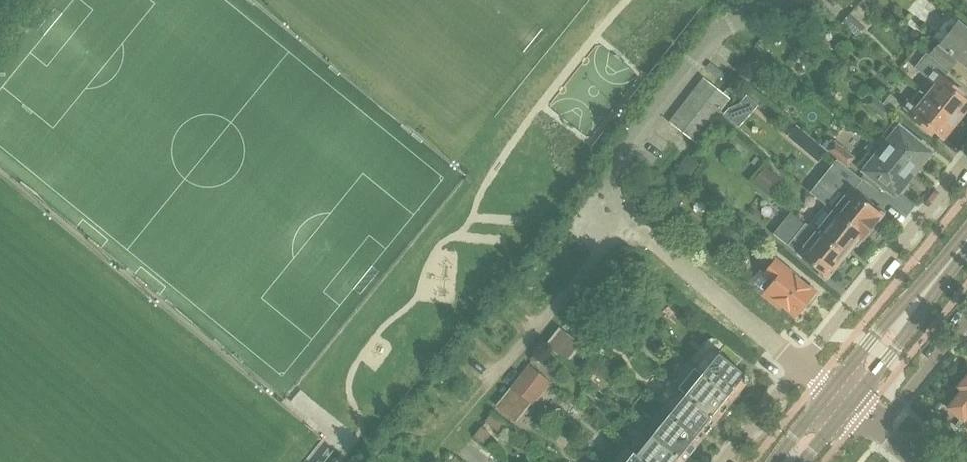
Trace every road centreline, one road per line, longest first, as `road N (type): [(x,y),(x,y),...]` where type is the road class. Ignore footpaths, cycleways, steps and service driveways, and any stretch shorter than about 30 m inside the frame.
road 1 (residential): [(801,368),(654,250),(632,218),(623,179),(629,152),(725,32),(784,0)]
road 2 (residential): [(966,161),(801,368)]
road 3 (tertiary): [(938,279),(829,391)]
road 4 (tertiary): [(849,407),(938,279)]
road 5 (residential): [(877,431),(966,320)]
road 6 (residential): [(801,368),(726,461)]

